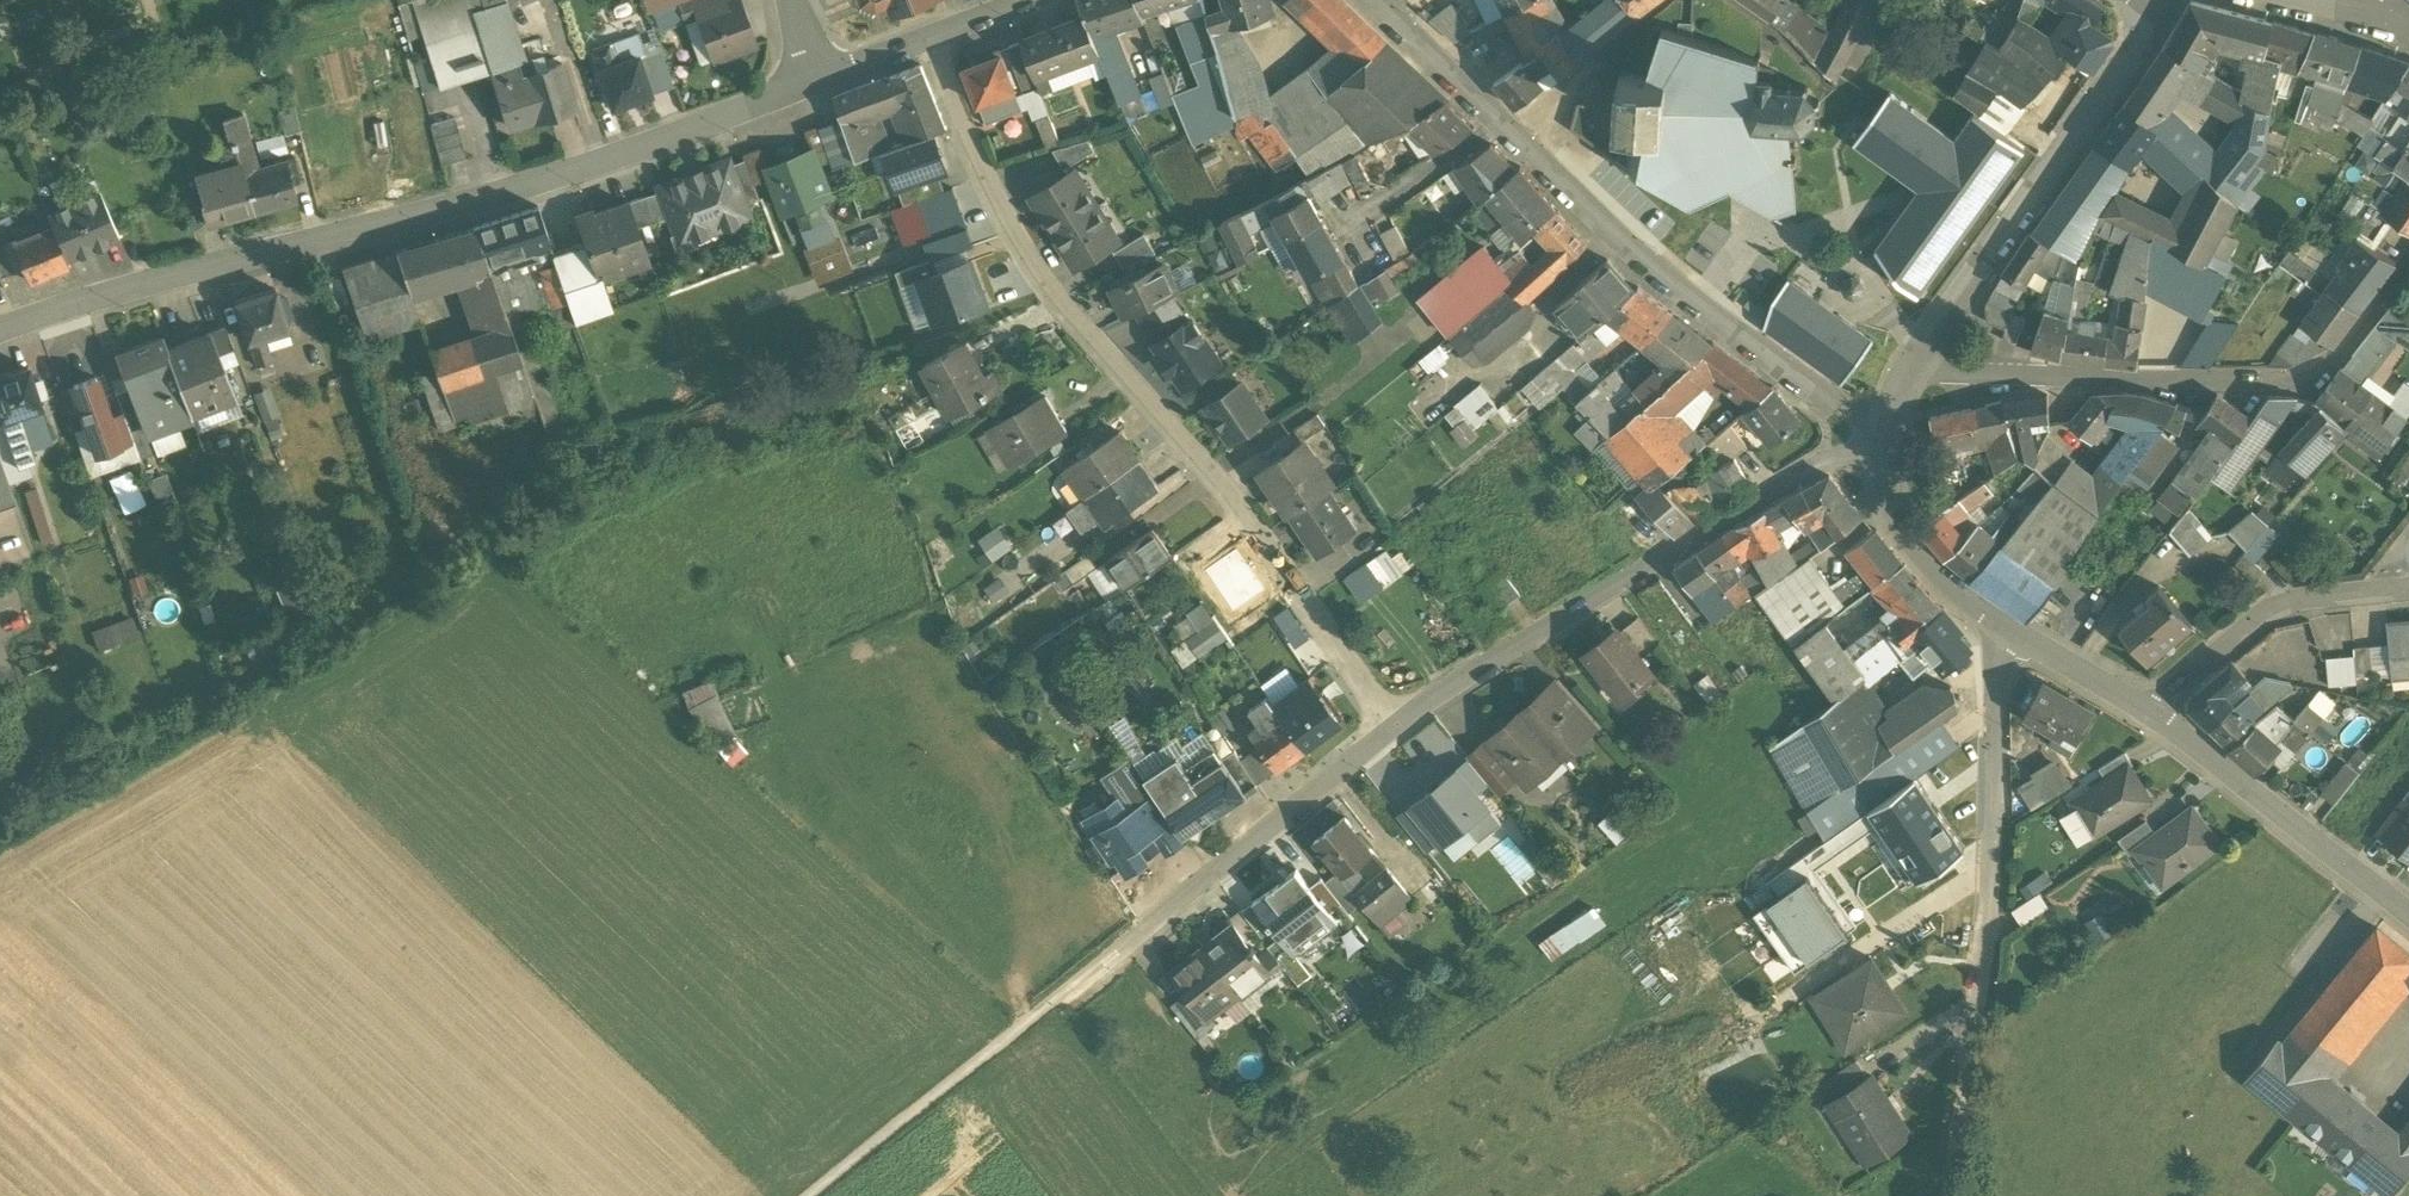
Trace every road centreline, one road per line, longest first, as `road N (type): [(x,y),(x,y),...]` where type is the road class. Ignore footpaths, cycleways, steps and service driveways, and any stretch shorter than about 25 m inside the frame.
road 1 (residential): [(819,84),(586,173),(154,283),(0,336)]
road 2 (residential): [(1390,731),(1197,457),(1122,378),(1020,246),(933,44)]
road 3 (residential): [(1373,0),(1590,212),(1879,432)]
road 4 (residential): [(1390,731),(1814,475),(1874,467)]
road 5 (residential): [(2408,262),(2342,360),(2298,387),(1945,376),(1922,360)]
road 6 (residential): [(2003,628),(1995,857),(1955,1150)]
road 7 (residential): [(2157,0),(2137,46),(1922,360)]
road 8 (residential): [(1101,967),(1390,731)]
road 9 (residential): [(2152,715),(2408,909)]
road 10 (residential): [(2152,715),(2263,615),(2408,591)]
road 11 (residential): [(1874,467),(1894,526),(1942,587),(2003,628)]
road 12 (track): [(8,657),(48,776),(37,802),(0,828)]
road 13 (residential): [(2003,628),(2152,715)]
road 14 (residential): [(2251,0),(2376,29)]
road 15 (residential): [(933,44),(819,84)]

